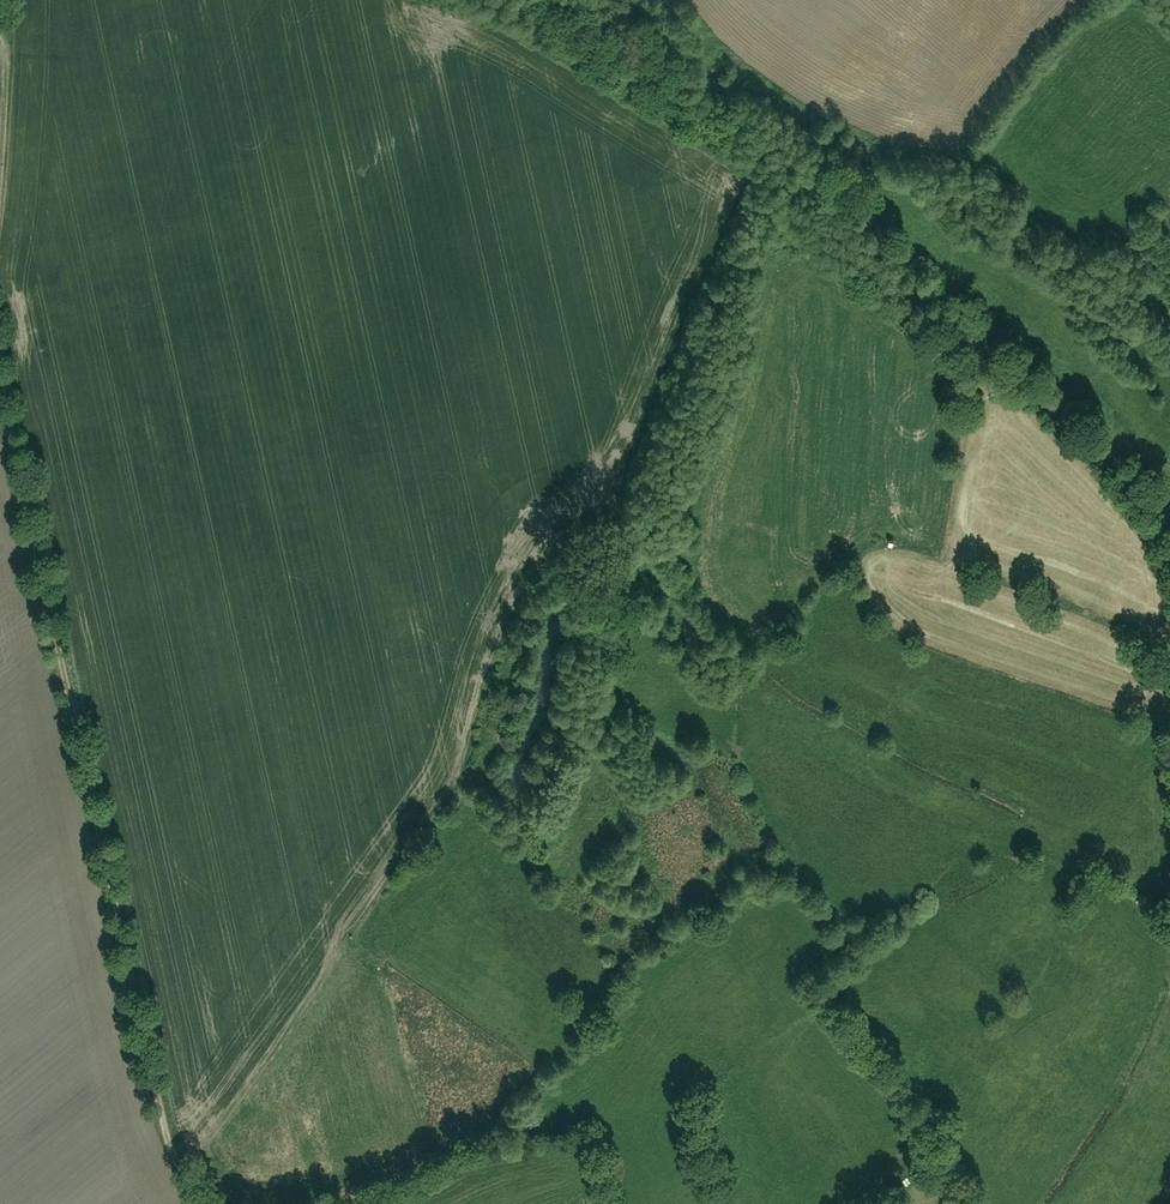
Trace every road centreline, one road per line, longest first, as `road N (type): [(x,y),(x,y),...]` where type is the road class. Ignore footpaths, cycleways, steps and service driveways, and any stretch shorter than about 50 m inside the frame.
road 1 (track): [(1169,515),(1004,407),(882,275),(475,0)]
road 2 (track): [(0,417),(147,1102),(172,1159),(206,1203)]

